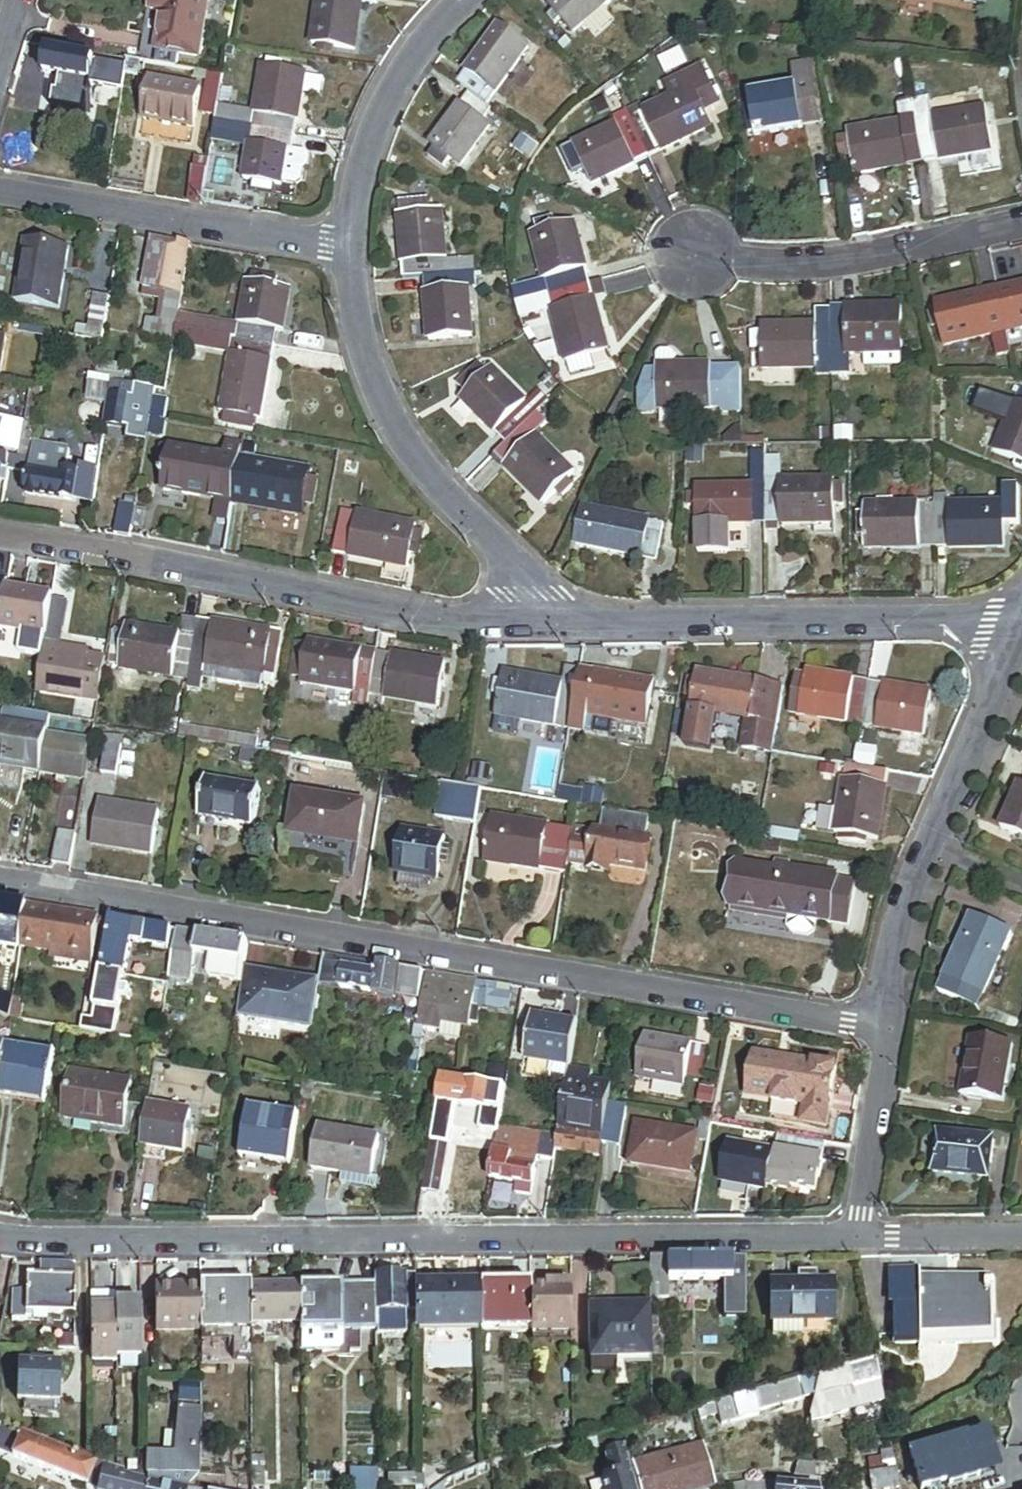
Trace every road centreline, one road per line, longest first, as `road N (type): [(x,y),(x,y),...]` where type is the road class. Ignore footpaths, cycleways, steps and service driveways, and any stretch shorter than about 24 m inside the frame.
road 1 (residential): [(0,873),(889,1022)]
road 2 (residential): [(853,1242),(0,1245)]
road 3 (residential): [(551,620),(453,620),(0,541)]
road 4 (residential): [(1021,632),(990,619),(551,620)]
road 5 (residential): [(551,620),(390,420),(356,342),(346,247)]
road 6 (residential): [(889,1022),(911,909),(1021,632)]
road 7 (residential): [(346,247),(0,191)]
road 8 (residential): [(1021,220),(784,265),(690,256)]
road 9 (residential): [(346,247),(360,166),(393,90),(460,0)]
road 10 (residential): [(853,1242),(889,1022)]
road 11 (residential): [(1021,1241),(853,1242)]

